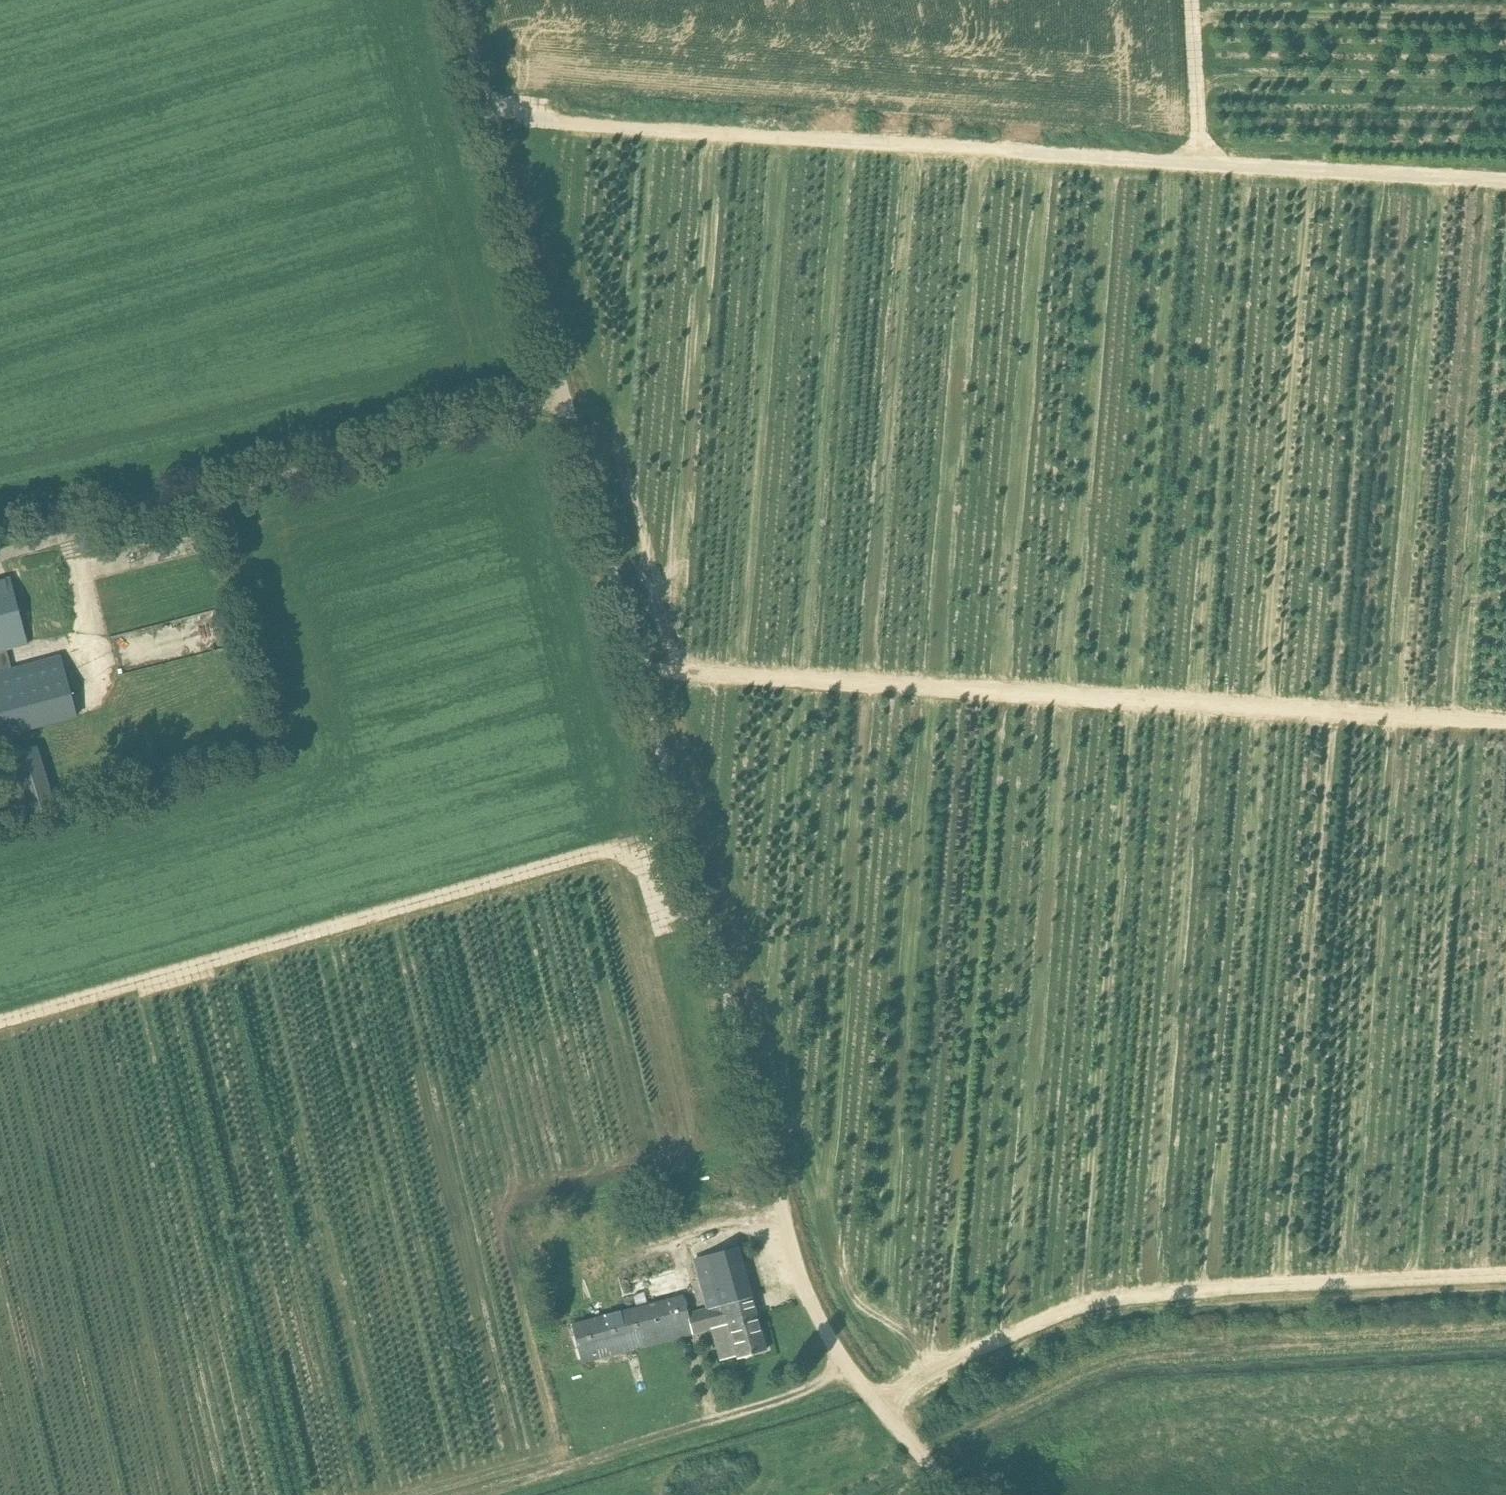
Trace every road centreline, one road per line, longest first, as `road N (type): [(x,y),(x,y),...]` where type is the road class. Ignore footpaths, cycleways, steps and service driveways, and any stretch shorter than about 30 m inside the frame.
road 1 (unclassified): [(845,1360),(807,1297),(456,0)]
road 2 (track): [(1505,1333),(1116,1348),(916,1447)]
road 3 (track): [(712,1422),(452,1494)]
road 4 (track): [(957,1494),(845,1360)]

